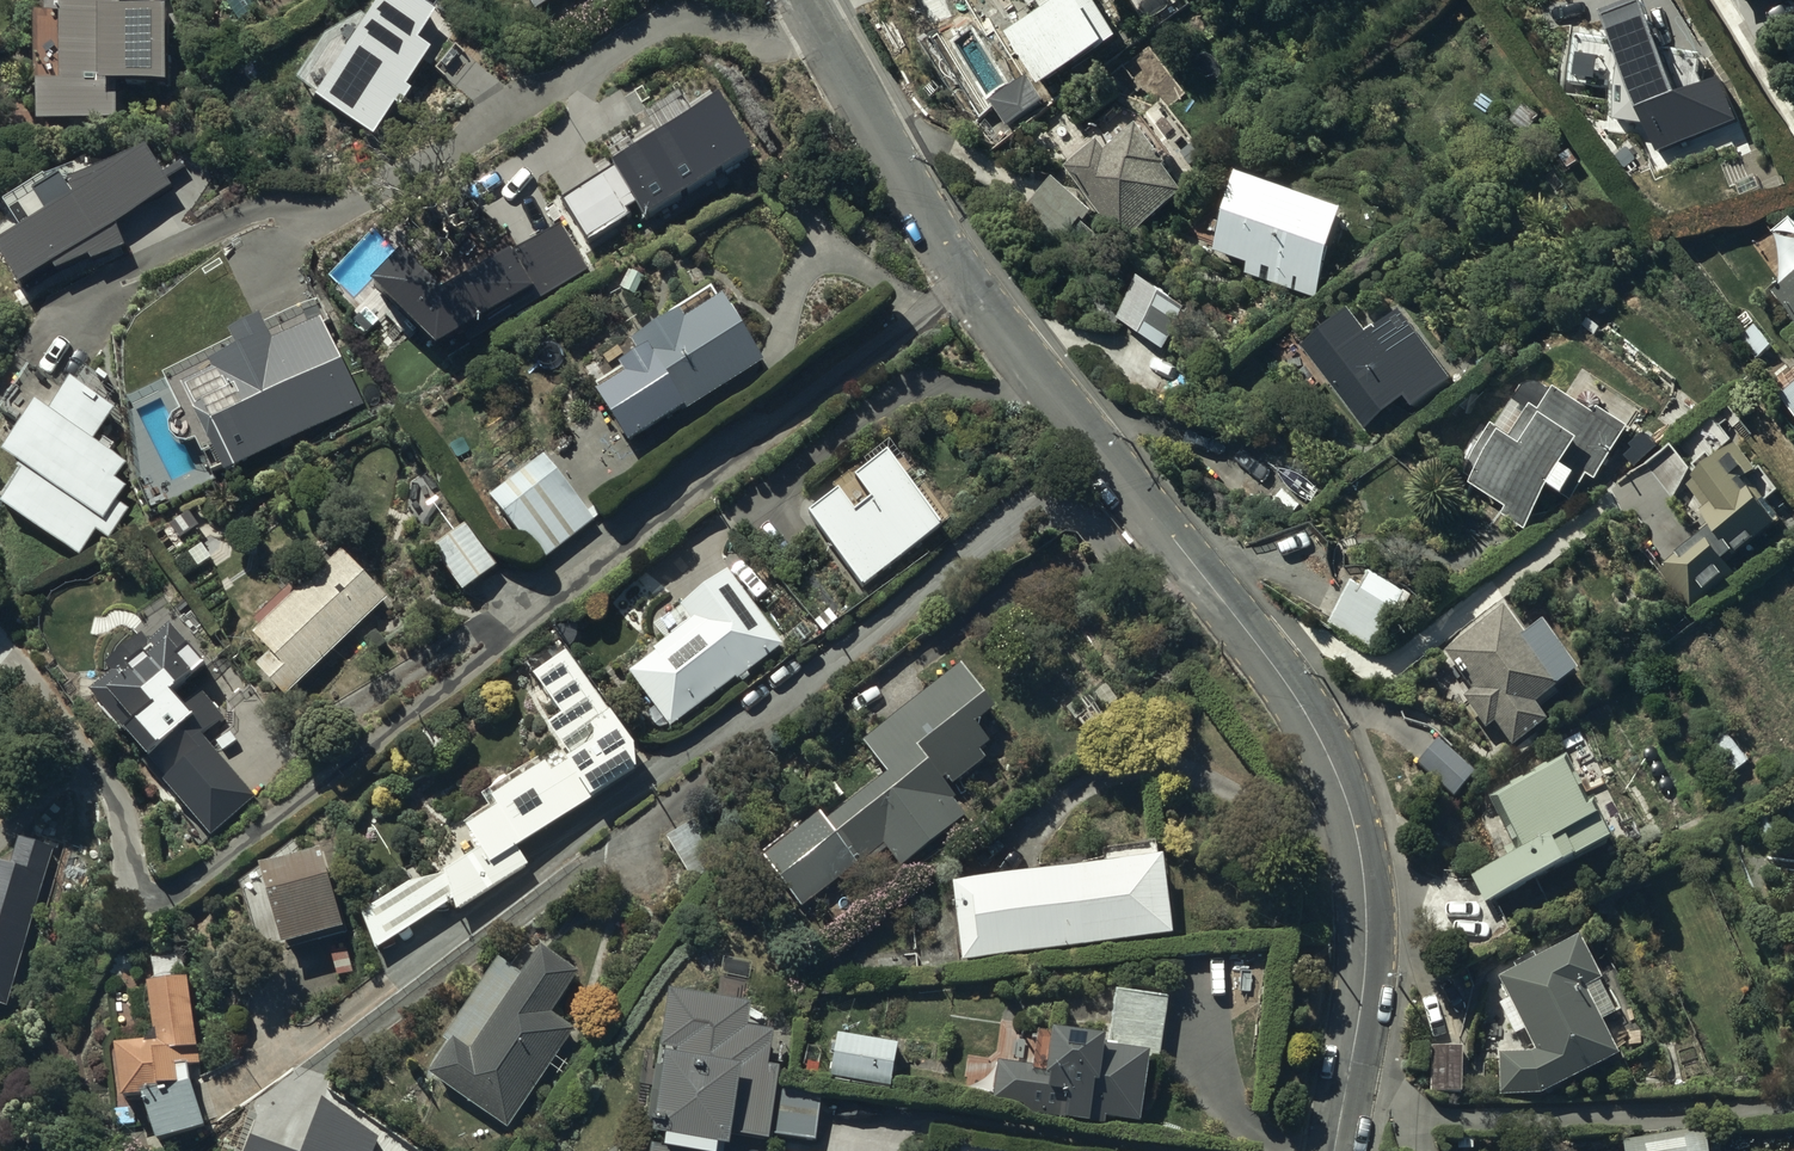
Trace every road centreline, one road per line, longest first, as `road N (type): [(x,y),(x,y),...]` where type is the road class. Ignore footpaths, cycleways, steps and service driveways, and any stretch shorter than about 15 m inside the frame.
road 1 (residential): [(803,0),(965,287),(1096,456),(1178,544),(1315,728),(1344,794),(1367,929),(1334,1150)]

